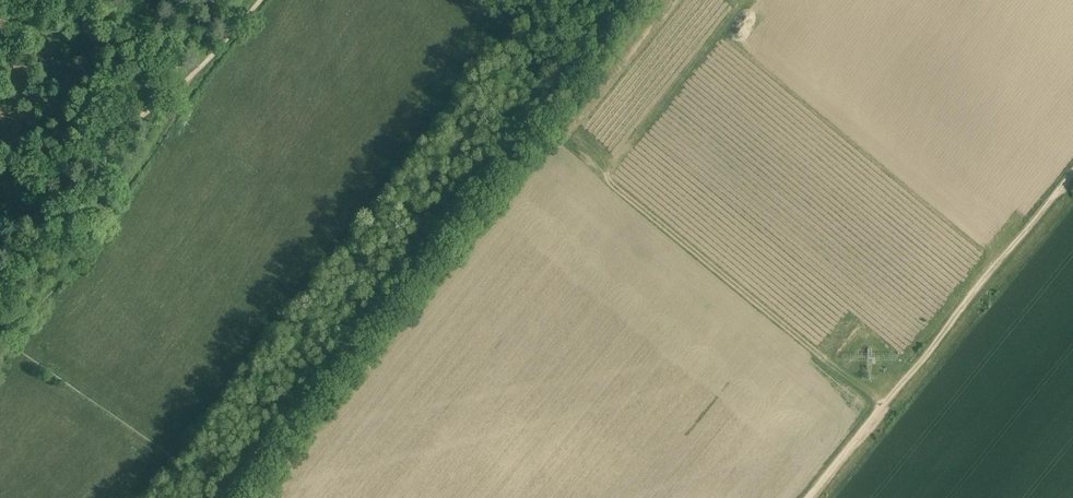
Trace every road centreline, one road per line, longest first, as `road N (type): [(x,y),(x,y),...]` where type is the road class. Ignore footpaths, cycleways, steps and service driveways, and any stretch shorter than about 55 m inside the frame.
road 1 (track): [(1072,180),(815,497)]
road 2 (track): [(0,178),(71,147),(188,77)]

